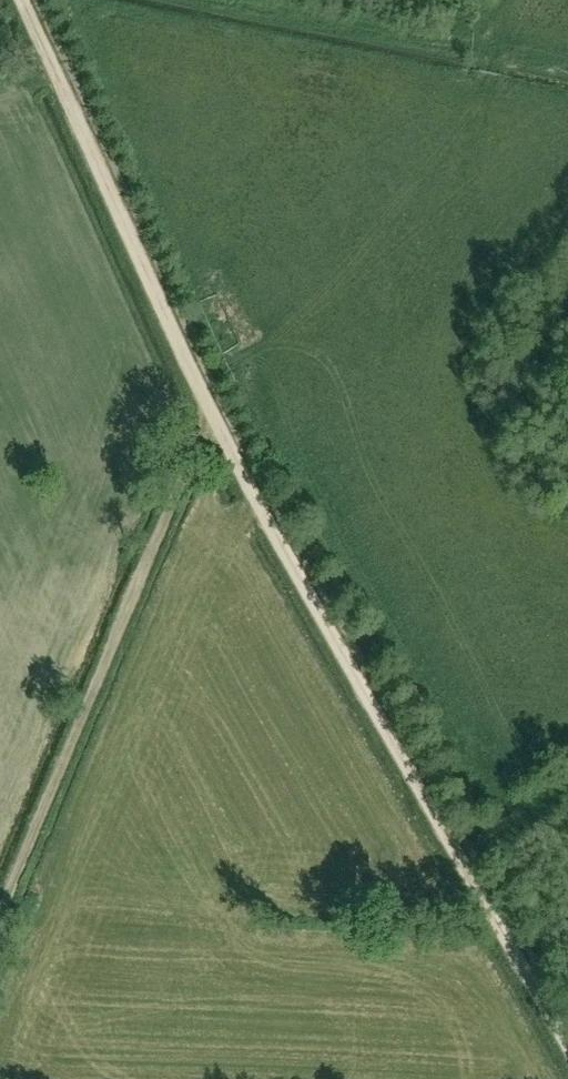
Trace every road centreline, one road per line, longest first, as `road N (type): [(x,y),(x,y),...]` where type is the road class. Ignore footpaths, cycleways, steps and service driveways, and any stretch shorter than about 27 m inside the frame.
road 1 (track): [(22,0),(256,500),(567,1046)]
road 2 (track): [(211,410),(0,897)]
road 3 (track): [(229,0),(473,46)]

